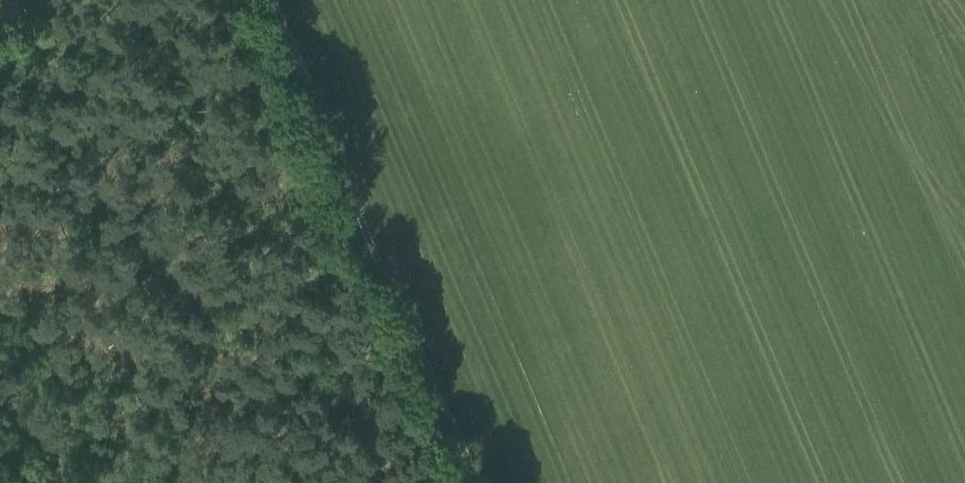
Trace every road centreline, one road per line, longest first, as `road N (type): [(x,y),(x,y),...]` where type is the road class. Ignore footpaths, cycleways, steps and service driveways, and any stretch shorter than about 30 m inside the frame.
road 1 (track): [(465,482),(264,0)]

